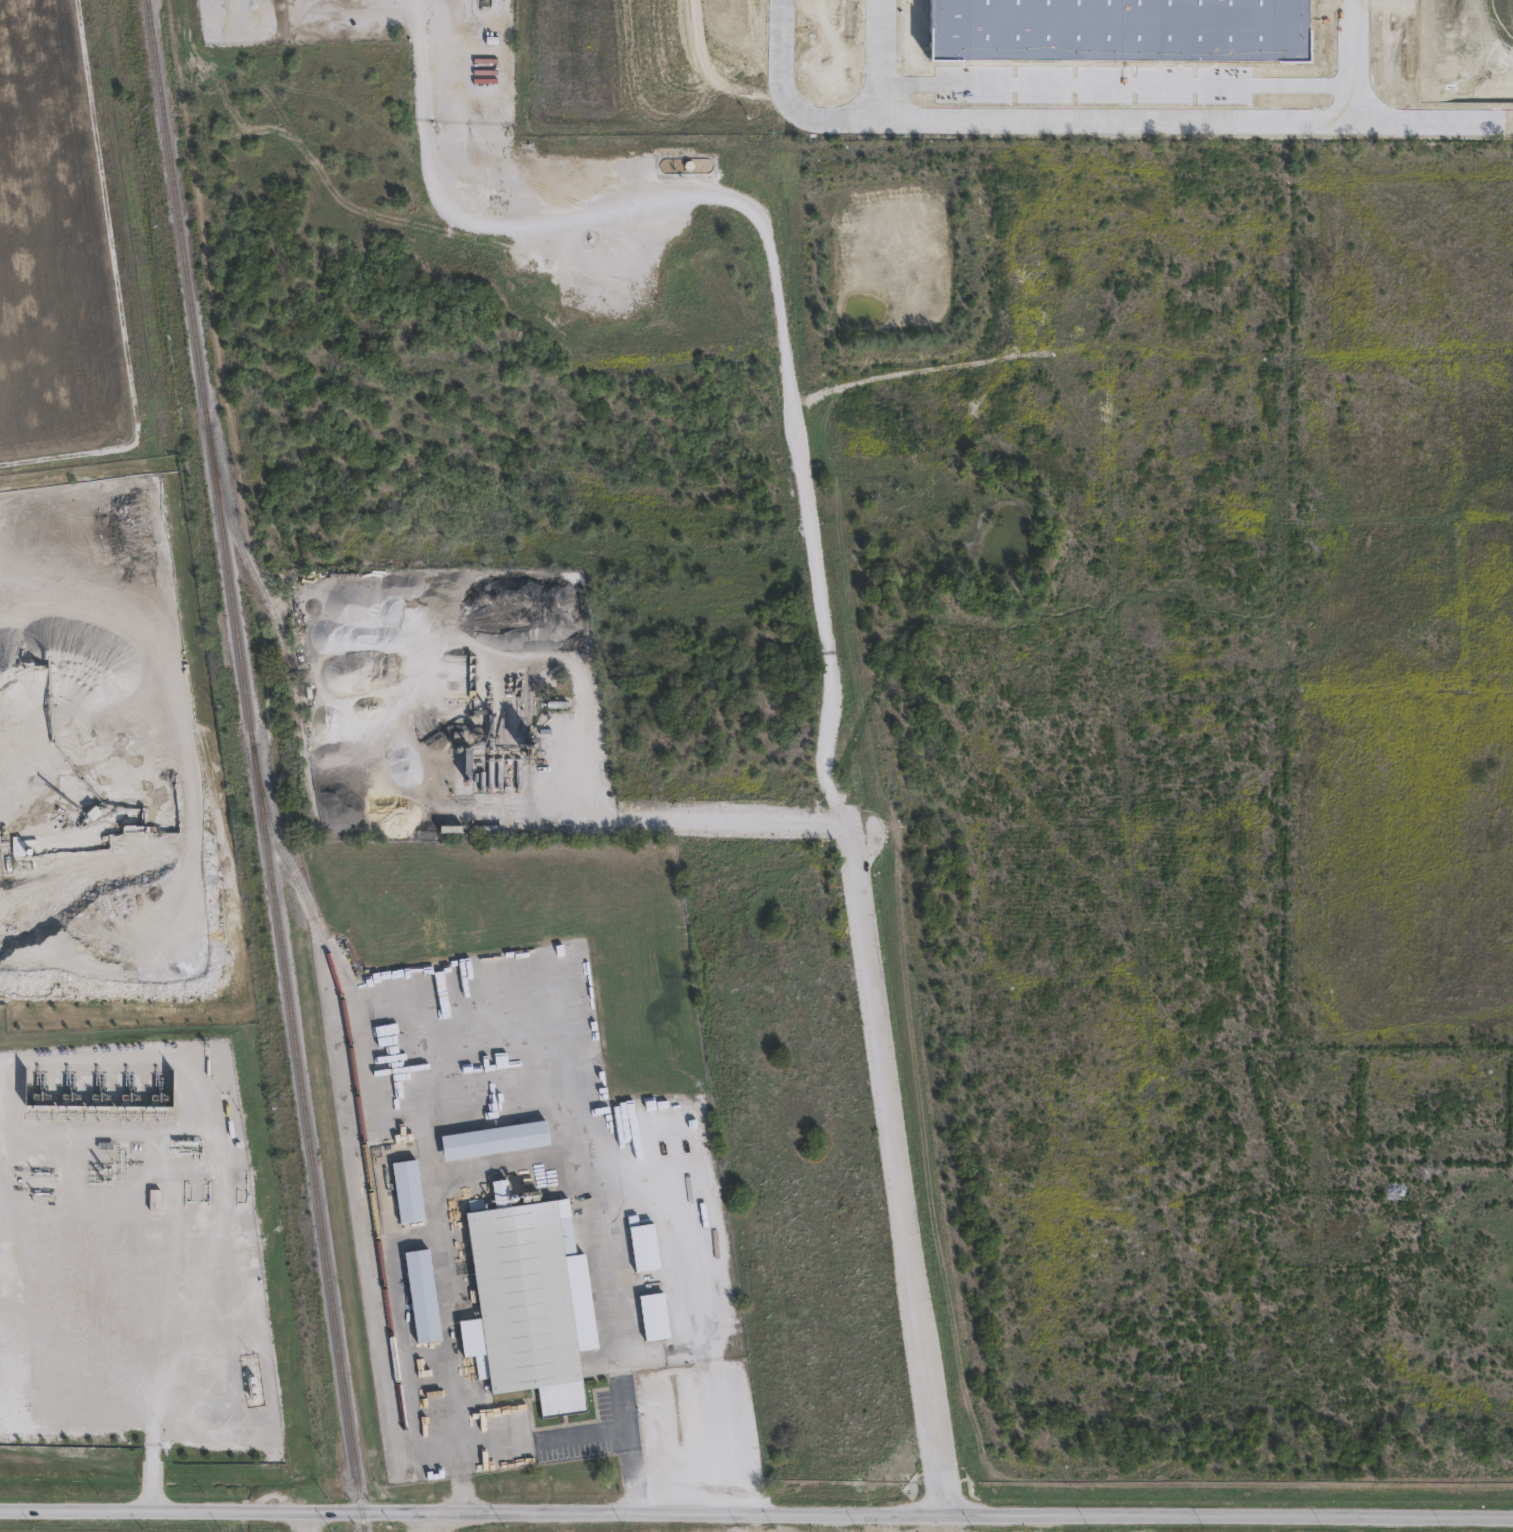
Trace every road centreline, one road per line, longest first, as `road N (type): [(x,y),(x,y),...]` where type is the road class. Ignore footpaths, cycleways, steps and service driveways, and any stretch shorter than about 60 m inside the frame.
road 1 (tertiary): [(0,1512),(1512,1520)]
road 2 (residential): [(952,1517),(854,841),(826,825),(368,823)]

